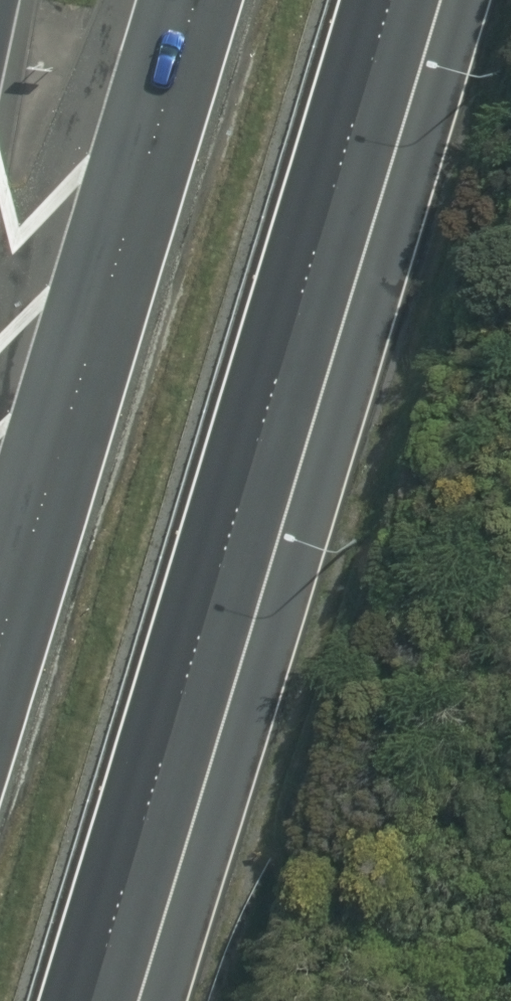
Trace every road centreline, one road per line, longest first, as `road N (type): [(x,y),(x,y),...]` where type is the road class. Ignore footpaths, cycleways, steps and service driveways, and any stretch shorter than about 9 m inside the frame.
road 1 (motorway): [(459,0),(135,1000)]
road 2 (motorway): [(390,0),(89,1000)]
road 3 (motorway): [(0,633),(190,0)]

